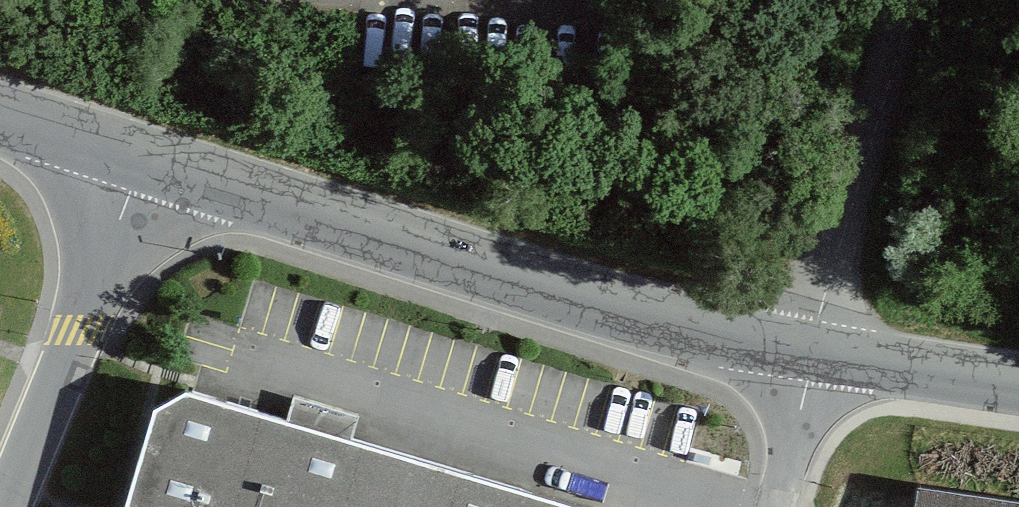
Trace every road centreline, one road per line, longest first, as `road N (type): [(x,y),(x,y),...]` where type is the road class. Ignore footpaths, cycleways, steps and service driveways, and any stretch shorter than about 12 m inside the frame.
road 1 (unclassified): [(820,355),(674,321),(140,159)]
road 2 (unclassified): [(4,506),(140,159)]
road 3 (unclassified): [(820,355),(928,0)]
road 4 (unclassified): [(1018,385),(820,355)]
road 5 (residential): [(775,506),(820,355)]
road 6 (unclassified): [(140,159),(0,118)]

